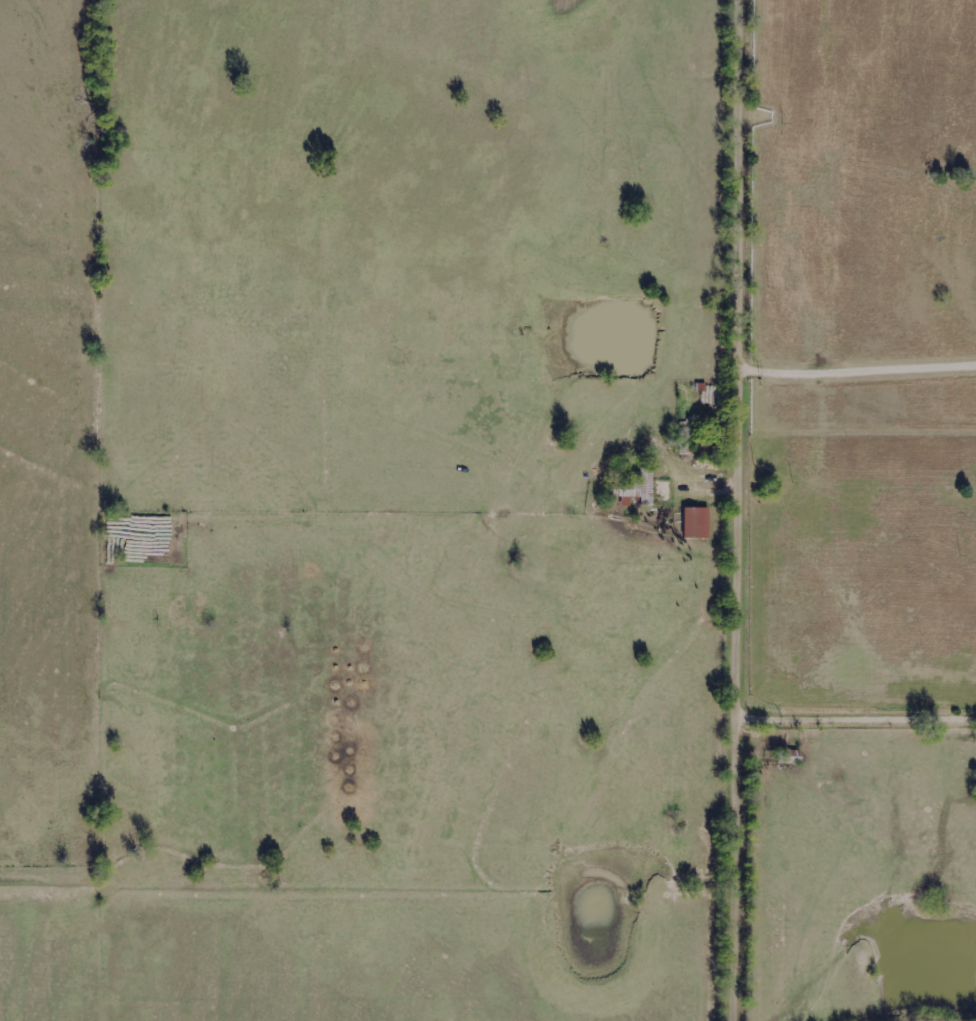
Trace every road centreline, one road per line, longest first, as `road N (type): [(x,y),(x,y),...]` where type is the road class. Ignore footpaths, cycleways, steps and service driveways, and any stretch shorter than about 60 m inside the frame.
road 1 (residential): [(738,1020),(748,0)]

